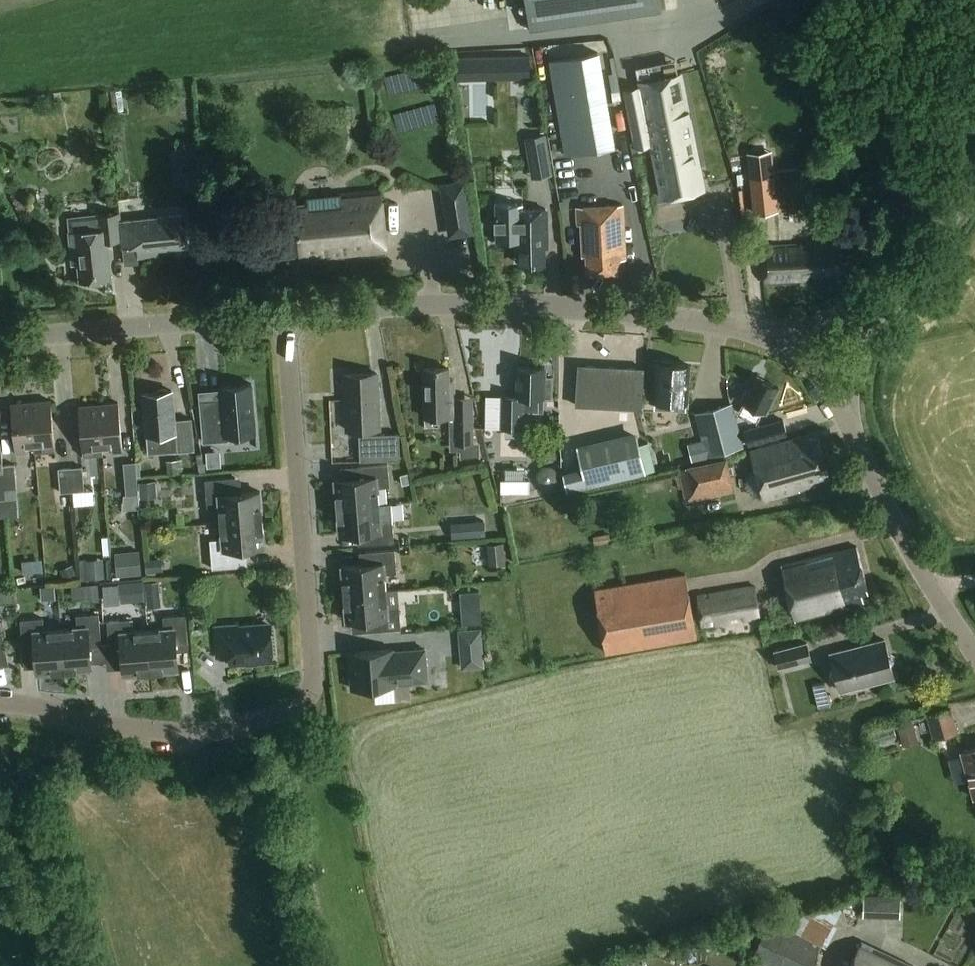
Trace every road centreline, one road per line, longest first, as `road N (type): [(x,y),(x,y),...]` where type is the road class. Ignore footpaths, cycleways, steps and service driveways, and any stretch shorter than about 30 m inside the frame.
road 1 (residential): [(285,315),(312,670),(301,705),(208,734),(0,705)]
road 2 (unclassified): [(776,340),(580,310),(423,306),(285,315)]
road 3 (unclassified): [(285,315),(0,340)]
road 4 (unclassified): [(974,654),(896,524),(849,423)]
road 5 (unclassified): [(889,293),(945,232),(974,167)]
road 6 (unclassified): [(849,423),(862,349),(889,293)]
road 7 (unclassified): [(776,340),(889,293)]

